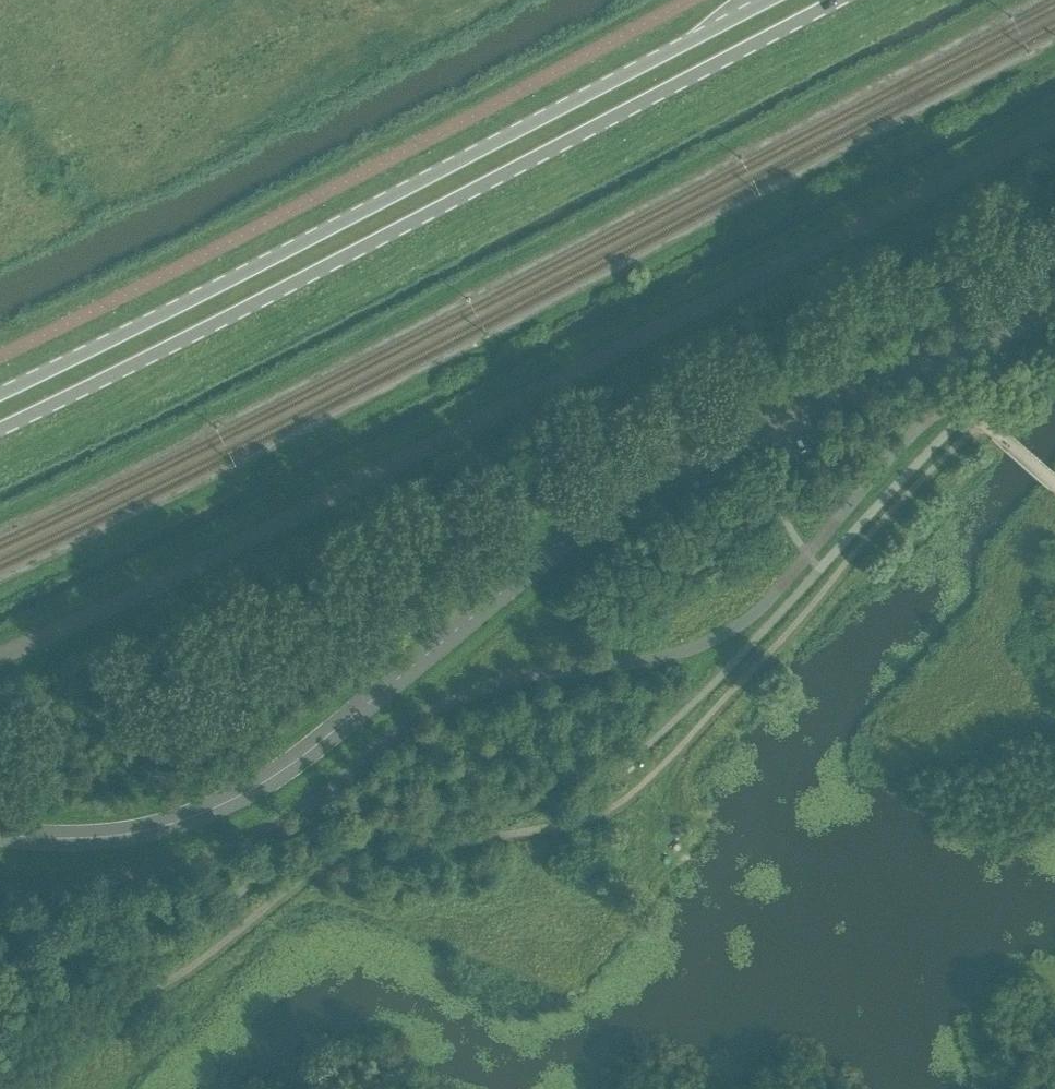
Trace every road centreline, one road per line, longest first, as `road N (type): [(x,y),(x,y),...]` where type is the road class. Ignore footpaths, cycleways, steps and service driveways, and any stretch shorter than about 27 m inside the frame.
road 1 (unclassified): [(1054,309),(675,460),(613,500),(262,783),(199,814),(116,835),(0,834)]
road 2 (secondary): [(0,427),(835,0)]
road 3 (secondary): [(771,0),(0,390)]

